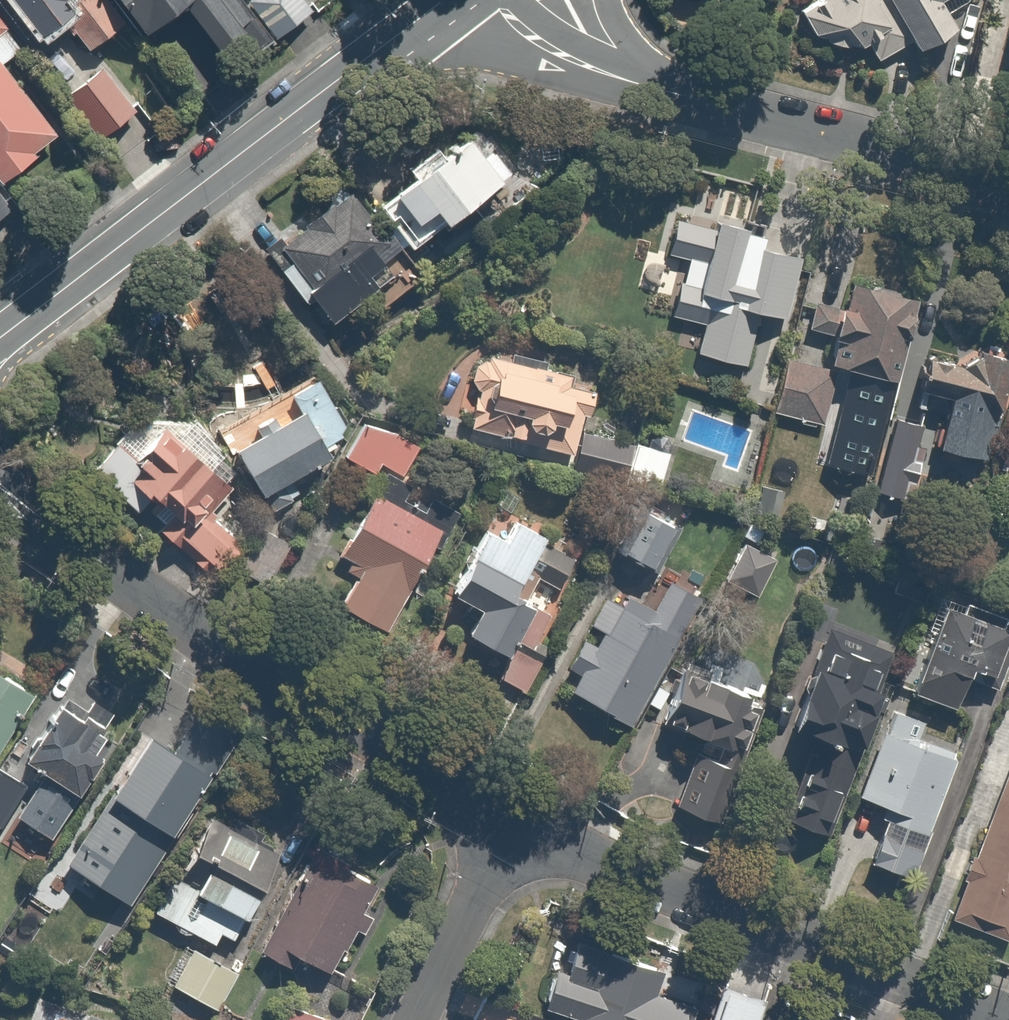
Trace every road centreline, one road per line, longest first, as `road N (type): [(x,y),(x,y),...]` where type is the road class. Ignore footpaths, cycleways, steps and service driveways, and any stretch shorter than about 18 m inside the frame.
road 1 (residential): [(504,832),(182,628),(0,488)]
road 2 (residential): [(0,339),(447,0)]
road 3 (residential): [(1008,1018),(793,947),(504,832)]
road 4 (residential): [(1008,183),(646,82)]
road 5 (residential): [(504,832),(412,1019)]
road 6 (residential): [(646,82),(538,42),(492,0)]

